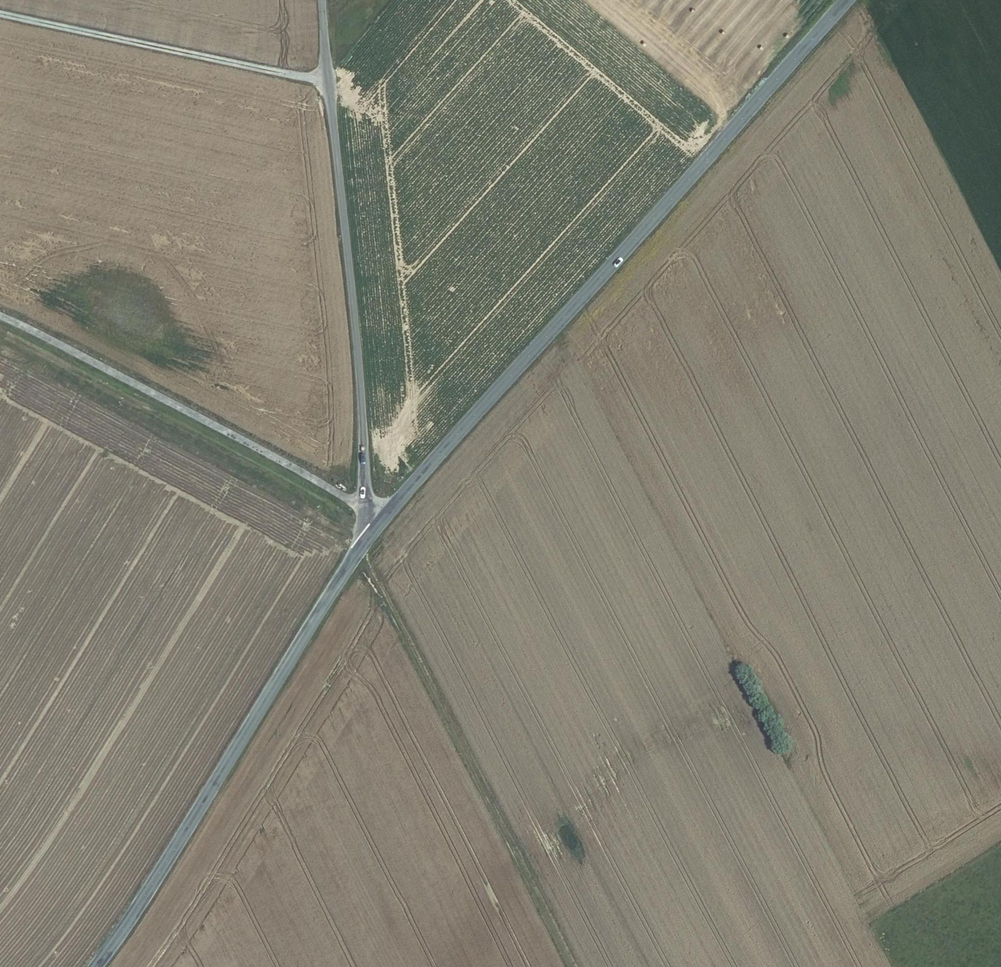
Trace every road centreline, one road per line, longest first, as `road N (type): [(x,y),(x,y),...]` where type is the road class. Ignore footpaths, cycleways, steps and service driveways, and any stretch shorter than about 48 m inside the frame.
road 1 (tertiary): [(852,0),(369,536)]
road 2 (unclassified): [(322,0),(369,536)]
road 3 (tertiary): [(369,536),(96,966)]
road 4 (track): [(571,966),(371,569),(369,536)]

